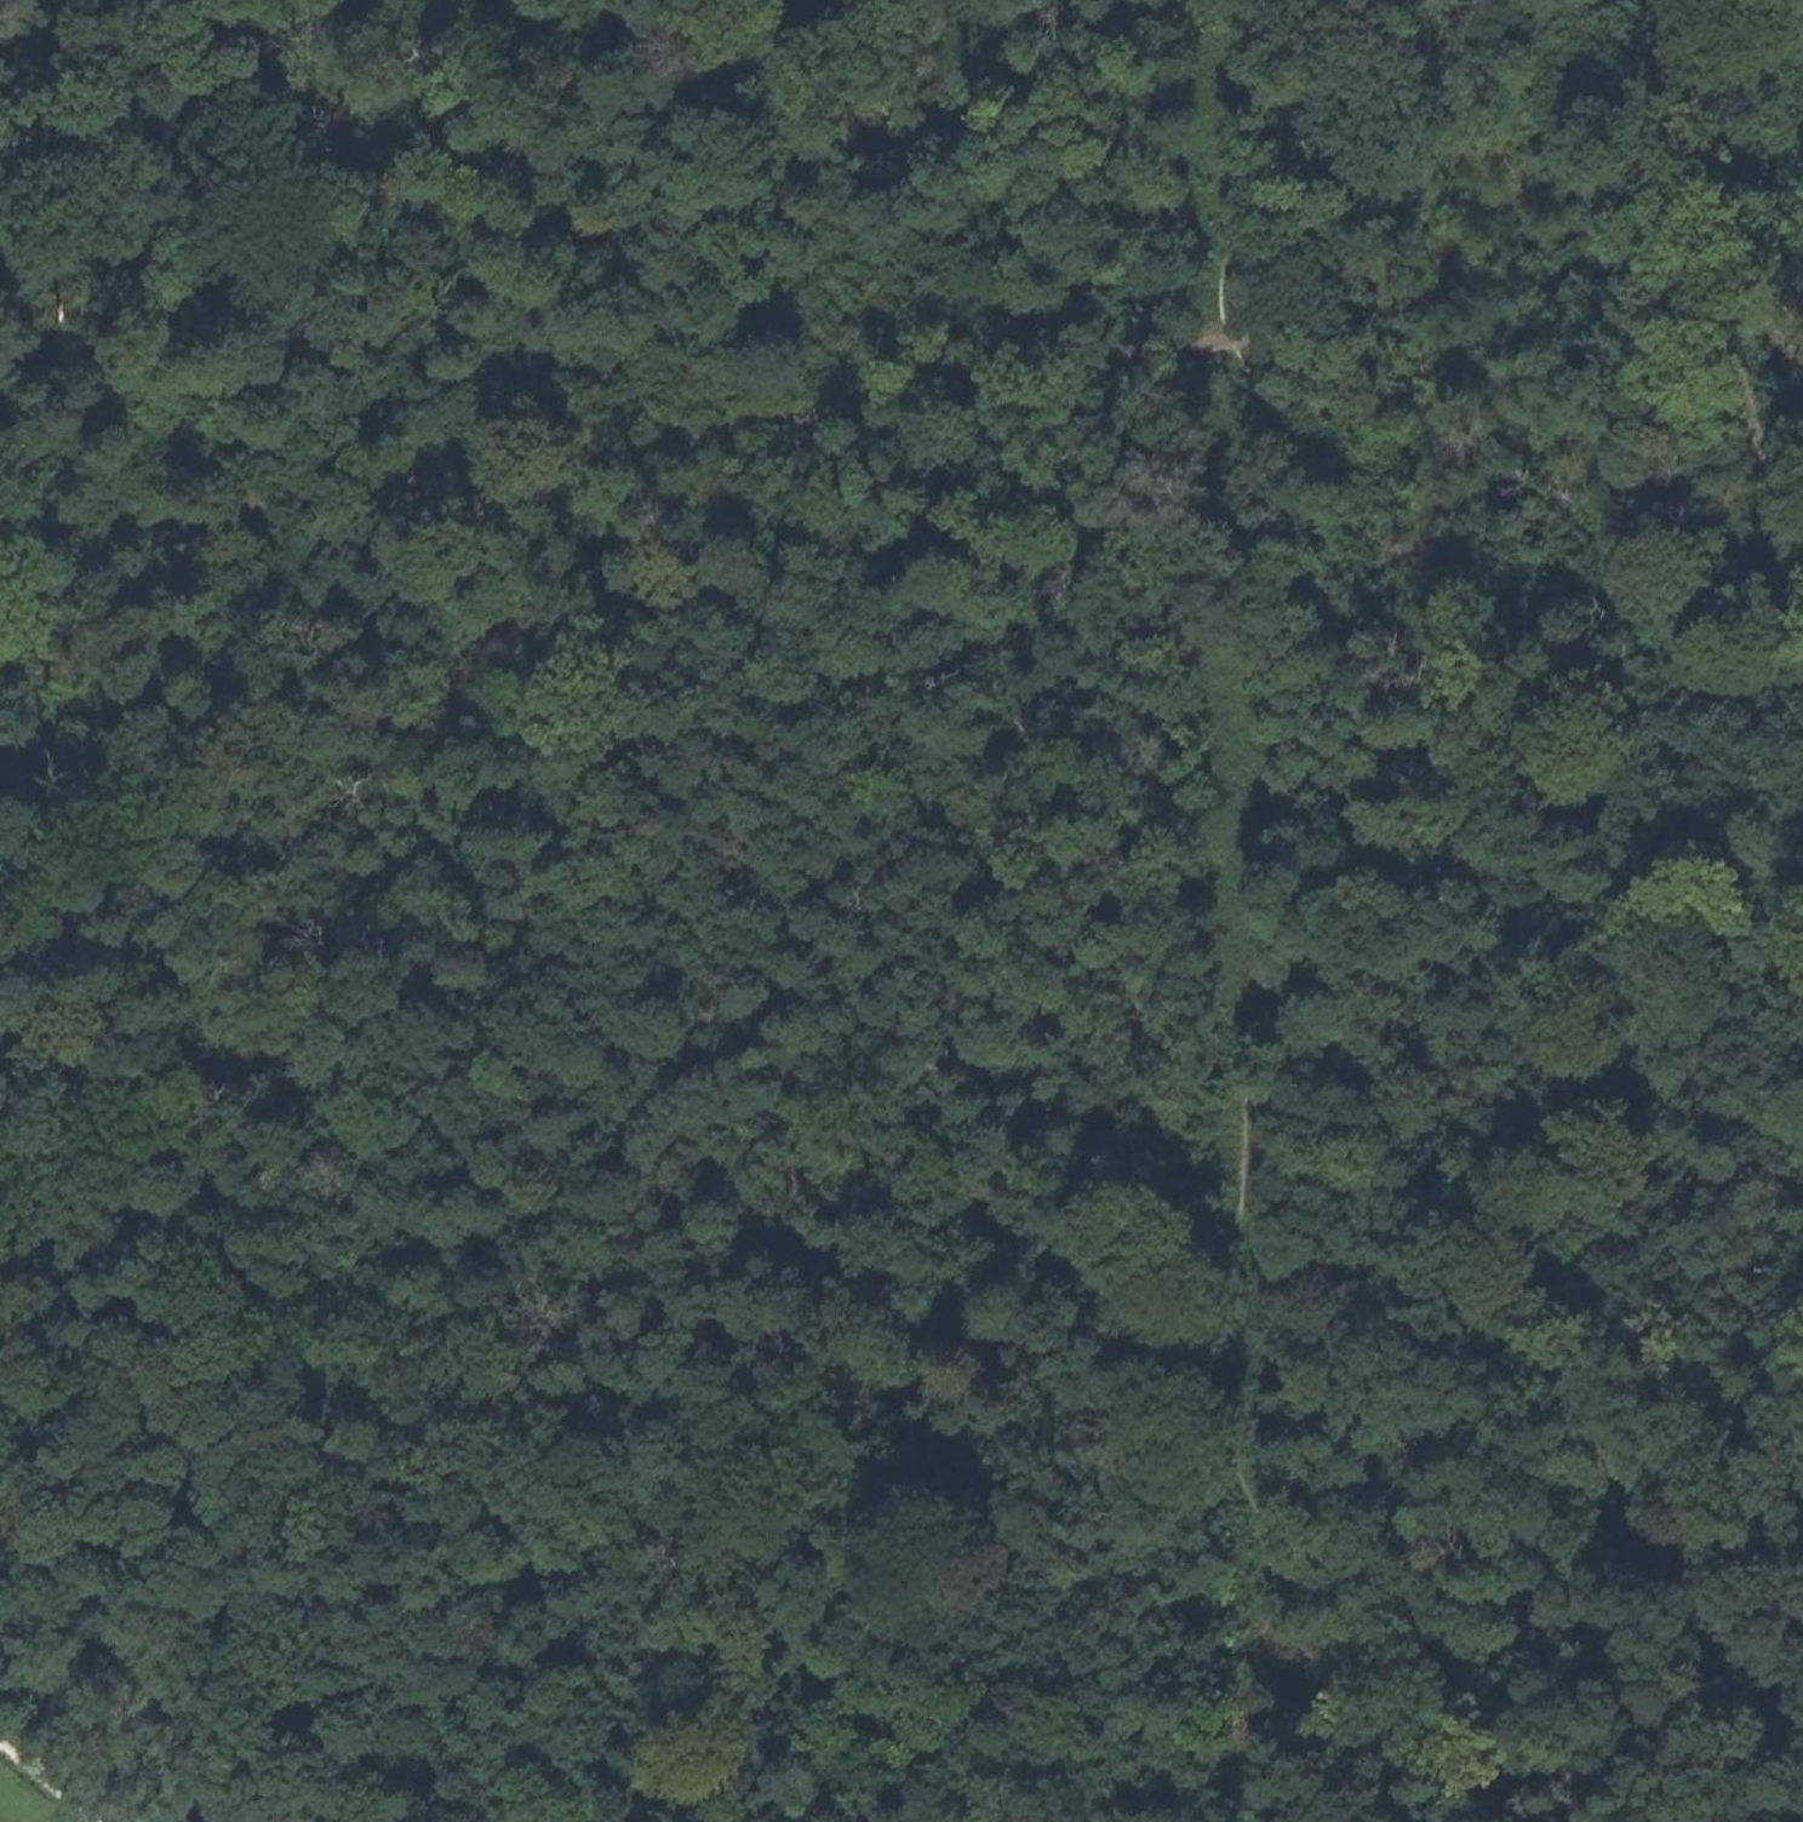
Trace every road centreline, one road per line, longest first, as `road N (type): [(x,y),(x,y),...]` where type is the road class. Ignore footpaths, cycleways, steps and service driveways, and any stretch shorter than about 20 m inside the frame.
road 1 (track): [(0,573),(110,534),(1694,255)]
road 2 (track): [(1694,255),(1792,516),(1802,602)]
road 3 (track): [(1694,255),(1628,0)]
road 4 (track): [(103,1821),(0,1740)]

